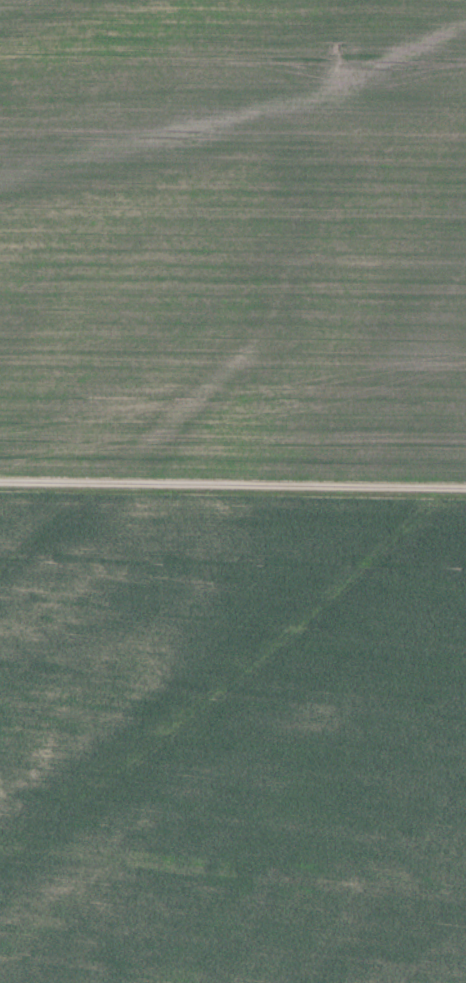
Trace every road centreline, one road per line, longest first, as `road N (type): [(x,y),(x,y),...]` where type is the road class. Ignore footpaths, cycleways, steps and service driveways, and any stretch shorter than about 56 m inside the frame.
road 1 (residential): [(0,484),(465,491)]

